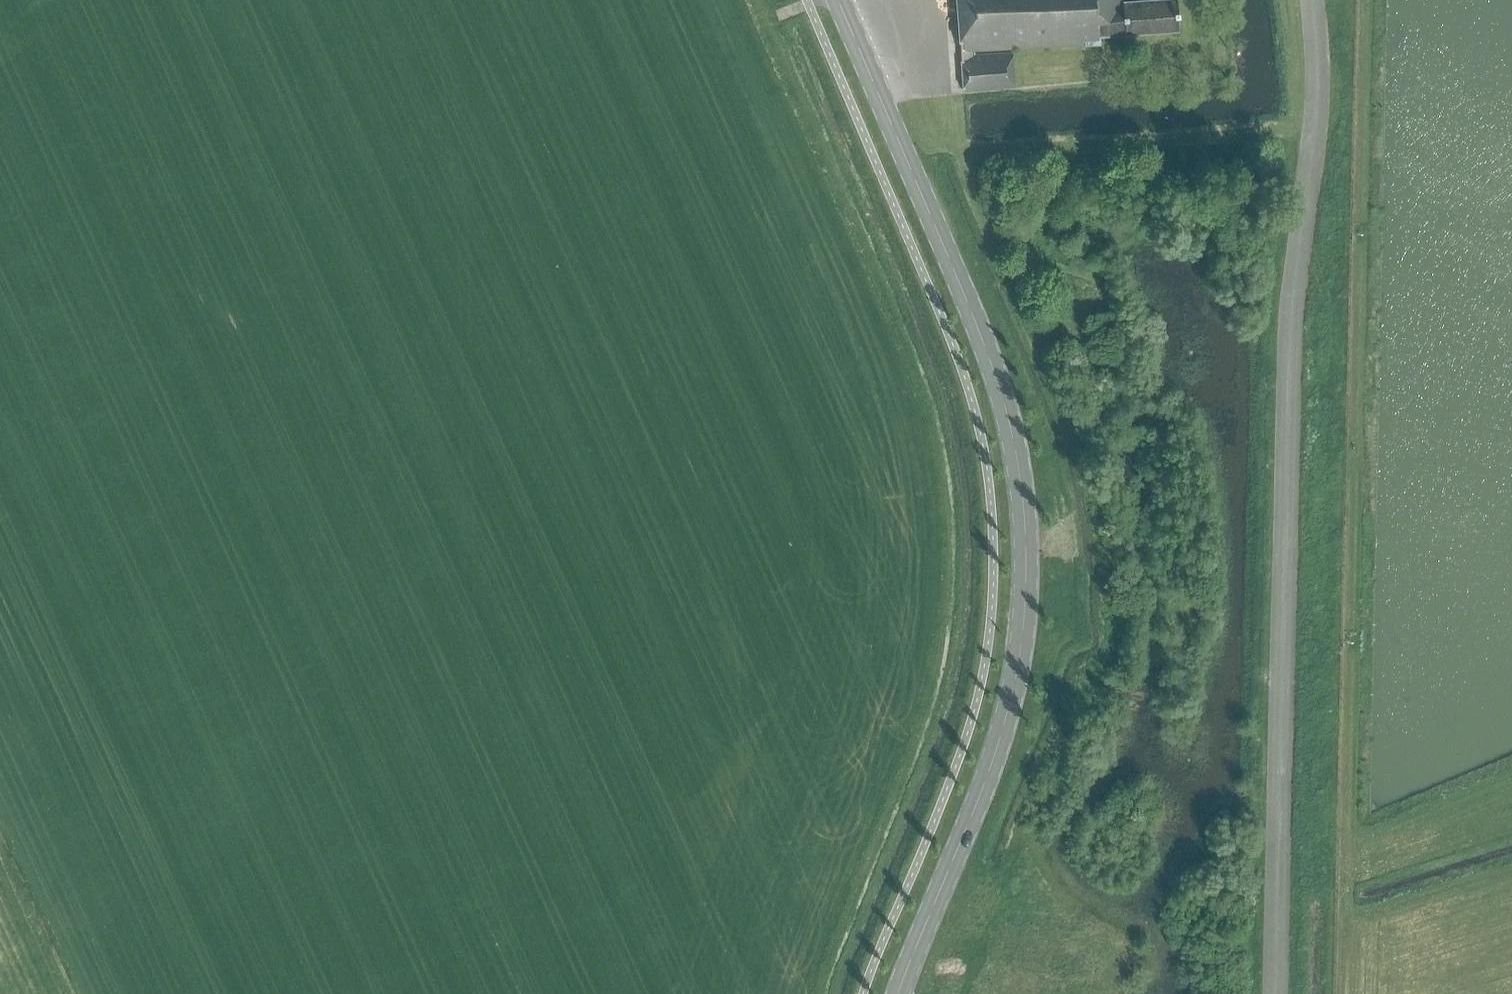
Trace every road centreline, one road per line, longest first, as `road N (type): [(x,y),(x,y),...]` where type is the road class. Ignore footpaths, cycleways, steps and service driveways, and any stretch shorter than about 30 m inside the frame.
road 1 (primary): [(897,993),(1007,714),(1021,621),(1024,507),(1013,444),(976,328),(834,0)]

